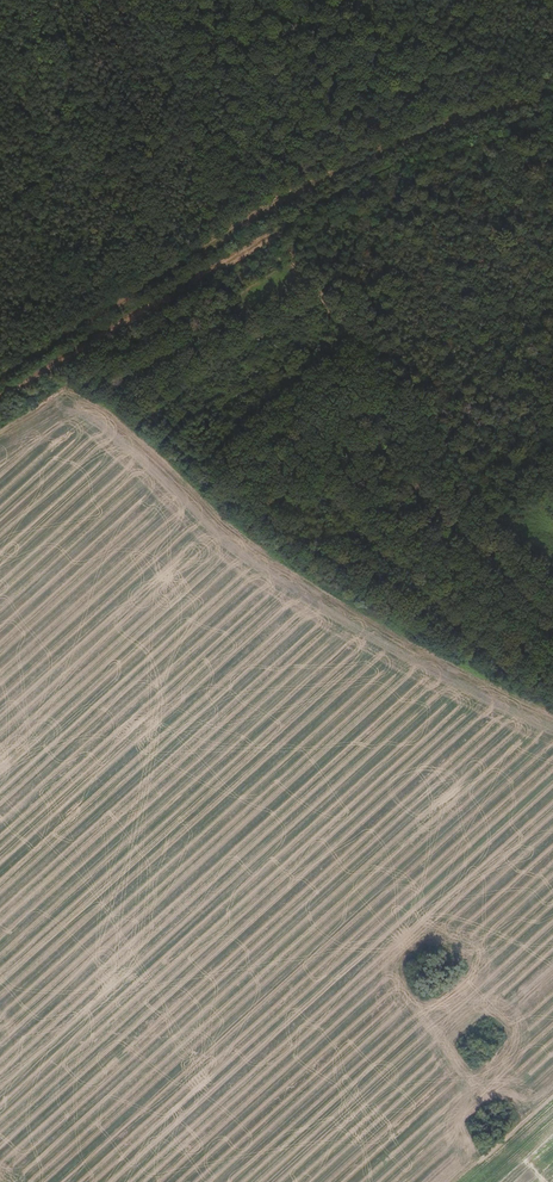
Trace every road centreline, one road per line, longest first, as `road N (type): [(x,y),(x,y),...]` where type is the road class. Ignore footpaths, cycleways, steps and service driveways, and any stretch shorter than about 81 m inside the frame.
road 1 (track): [(0,399),(346,188),(433,146),(552,109)]
road 2 (track): [(552,95),(402,140),(342,168),(0,375)]

